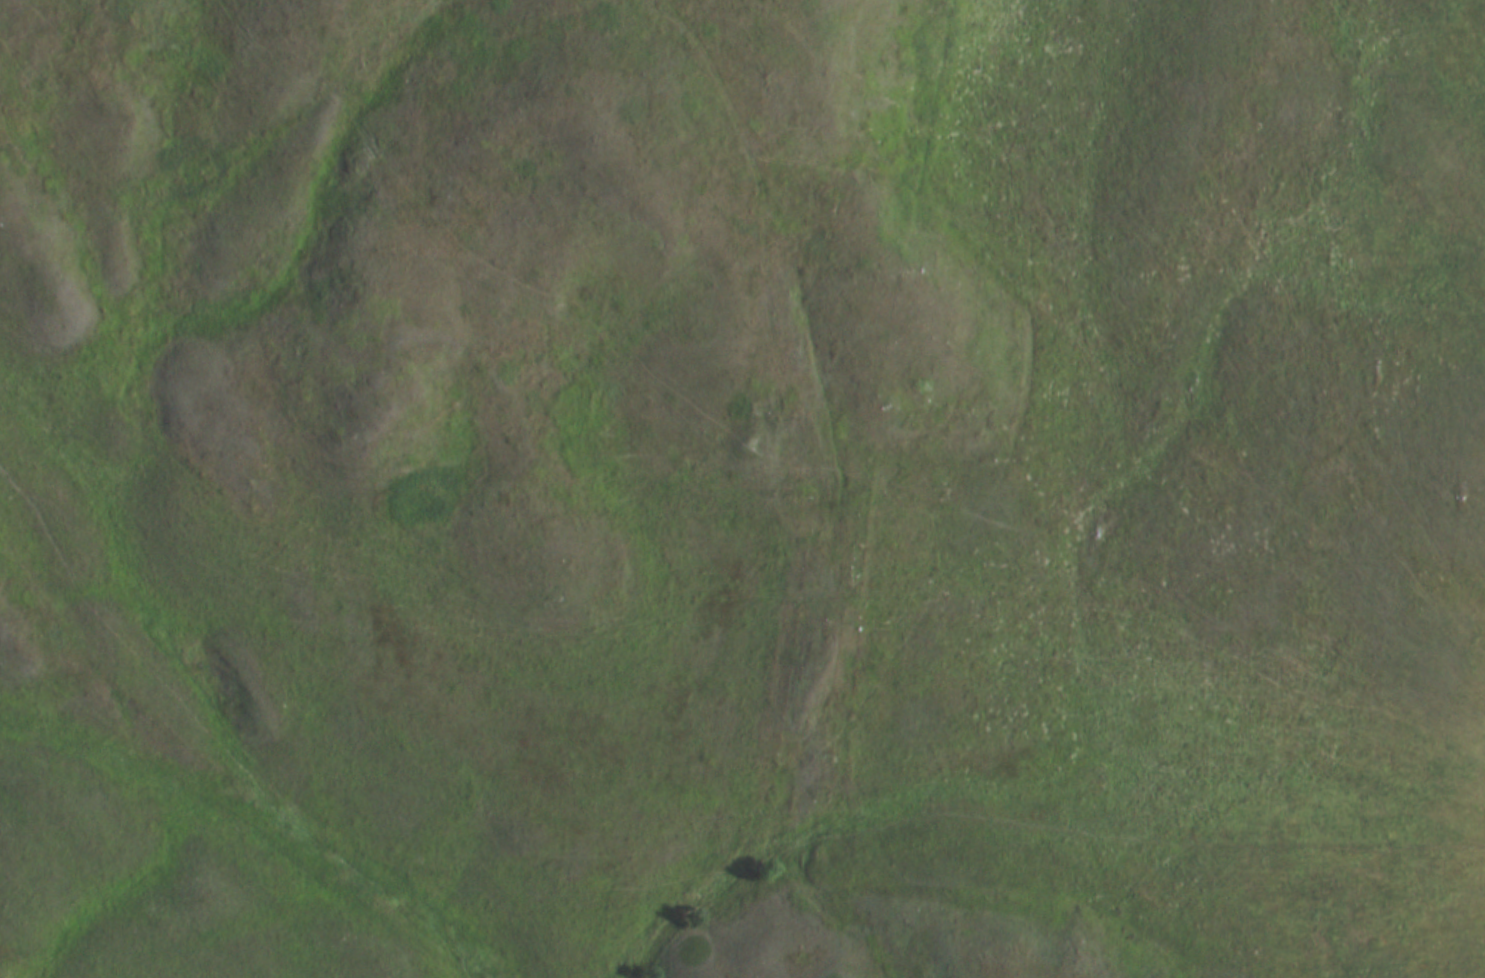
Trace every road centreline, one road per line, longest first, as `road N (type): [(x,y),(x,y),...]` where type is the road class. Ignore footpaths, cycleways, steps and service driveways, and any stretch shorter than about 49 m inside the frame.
road 1 (track): [(1283,977),(1091,889),(916,857),(879,797),(583,707),(143,596),(73,605),(0,600)]

